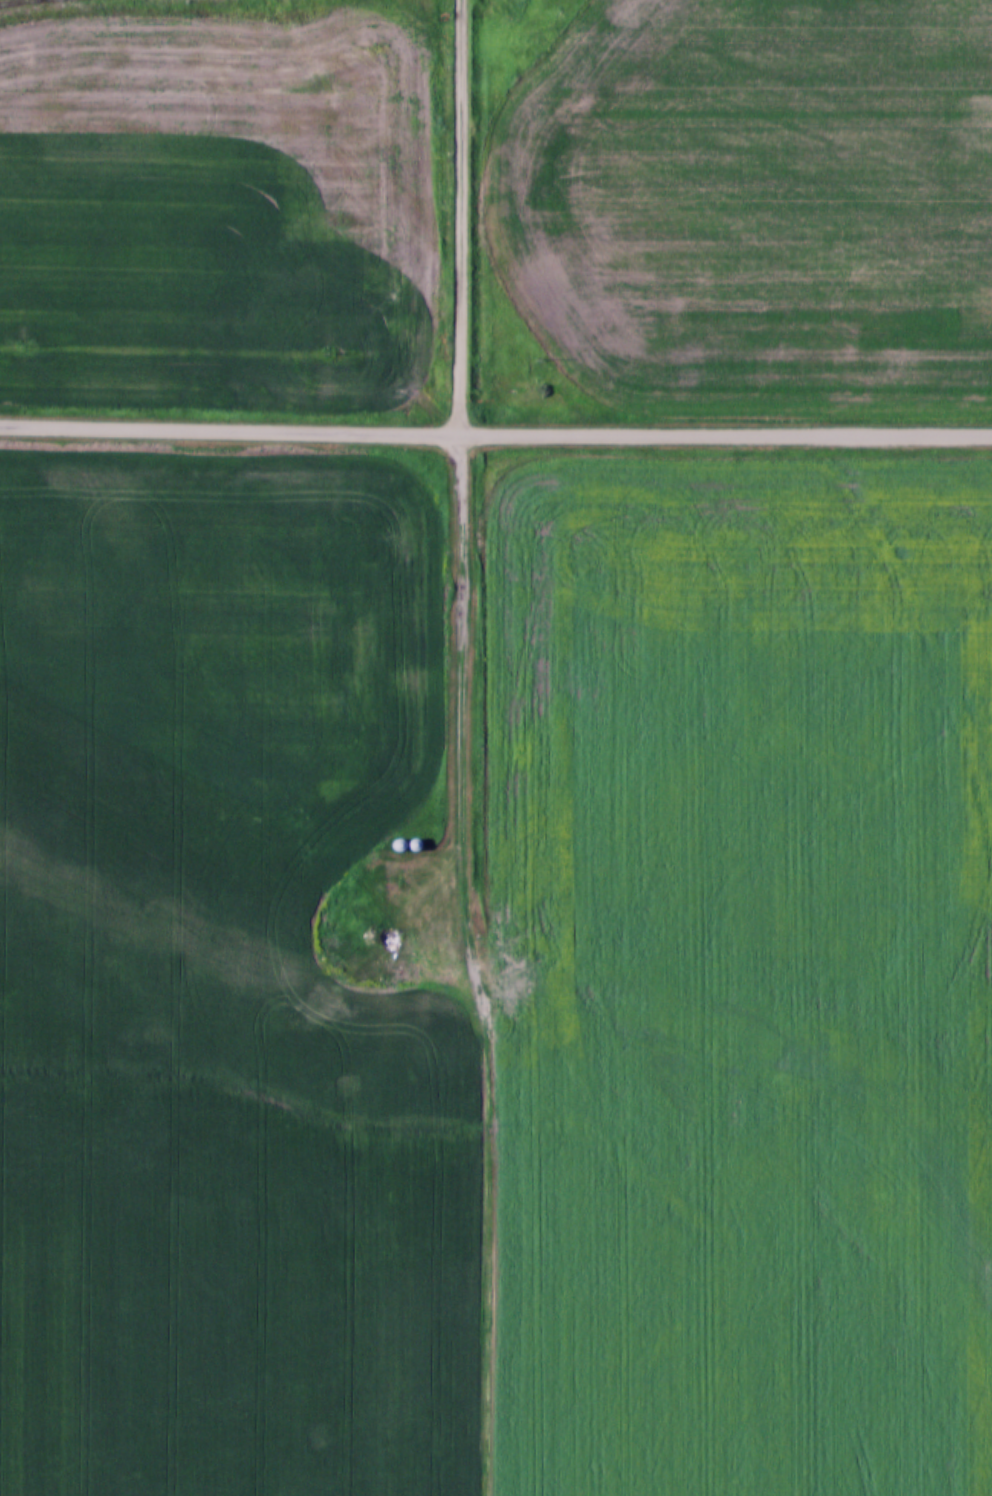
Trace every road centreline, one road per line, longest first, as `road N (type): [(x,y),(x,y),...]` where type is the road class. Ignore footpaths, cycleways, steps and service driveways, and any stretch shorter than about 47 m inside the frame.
road 1 (track): [(484,1495),(492,1158),(467,874),(463,434)]
road 2 (residential): [(0,423),(991,435)]
road 3 (track): [(463,434),(463,0)]

